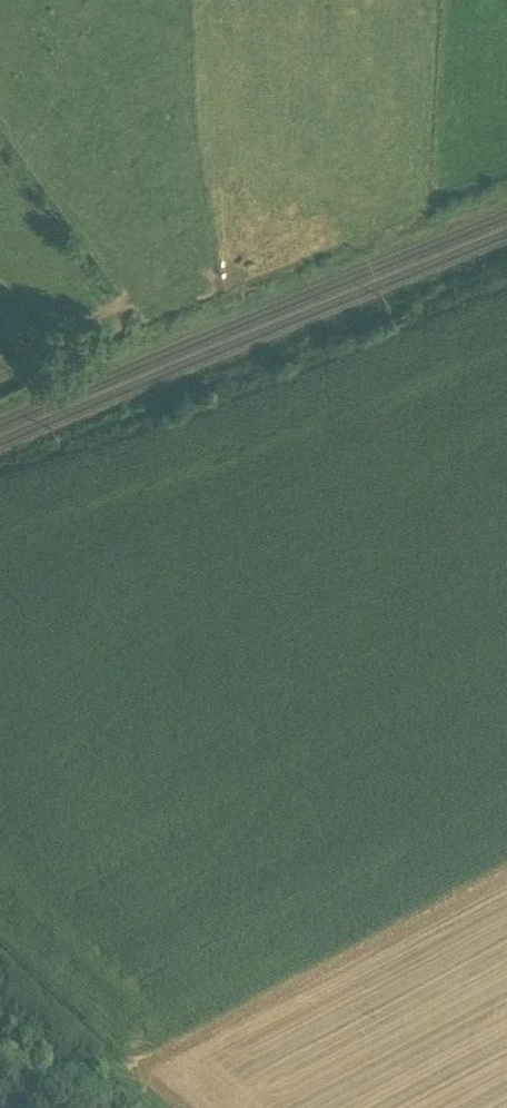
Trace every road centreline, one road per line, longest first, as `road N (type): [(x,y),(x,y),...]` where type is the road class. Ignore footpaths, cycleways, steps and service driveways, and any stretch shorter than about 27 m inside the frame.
road 1 (track): [(160,1107),(0,951)]

